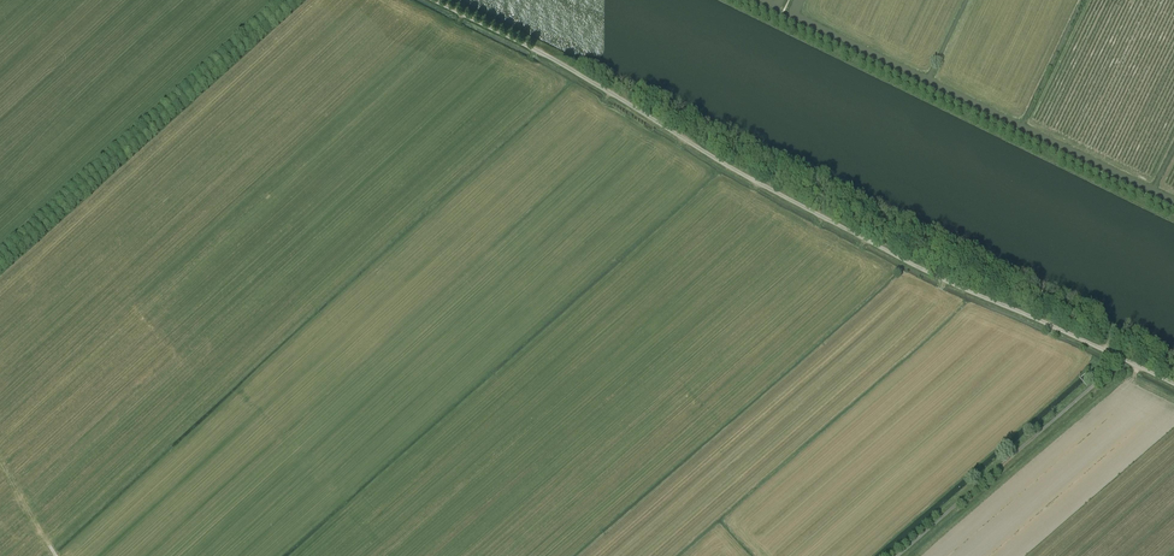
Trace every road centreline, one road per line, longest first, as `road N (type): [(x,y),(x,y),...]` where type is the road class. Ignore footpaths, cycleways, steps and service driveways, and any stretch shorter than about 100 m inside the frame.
road 1 (track): [(1113,355),(853,237),(561,64),(433,0)]
road 2 (track): [(780,16),(1173,208)]
road 3 (track): [(291,0),(0,264)]

